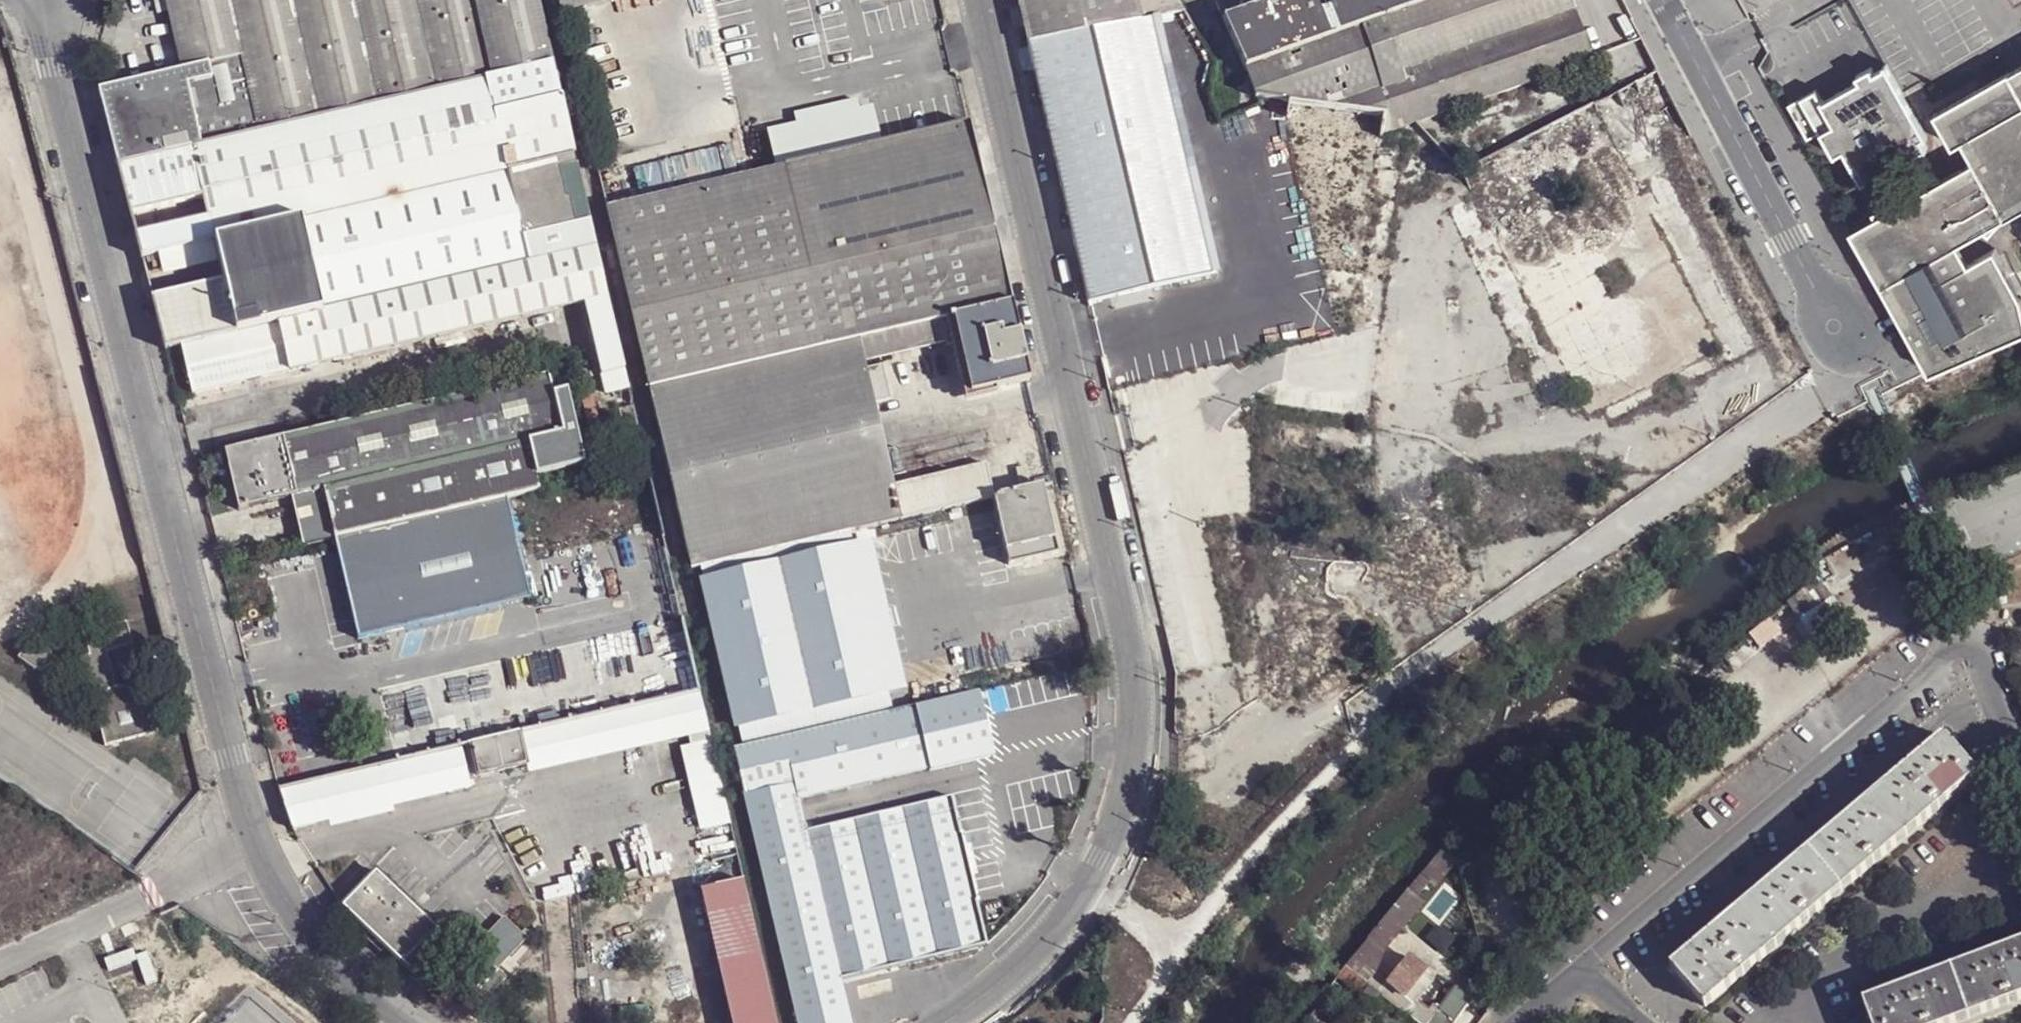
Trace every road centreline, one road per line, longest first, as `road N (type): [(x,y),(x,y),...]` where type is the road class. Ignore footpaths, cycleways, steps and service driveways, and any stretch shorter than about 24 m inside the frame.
road 1 (unclassified): [(412,1022),(325,949),(265,865),(241,812),(42,0)]
road 2 (unclassified): [(976,0),(1134,665),(1137,714),(1126,799),(1089,891),(1033,962),(955,1022)]
road 3 (residential): [(1981,659),(1947,656),(1580,976)]
road 4 (residential): [(1822,305),(1664,0)]
road 5 (residential): [(1822,305),(1810,332),(1833,351),(1855,339),(1852,310)]

